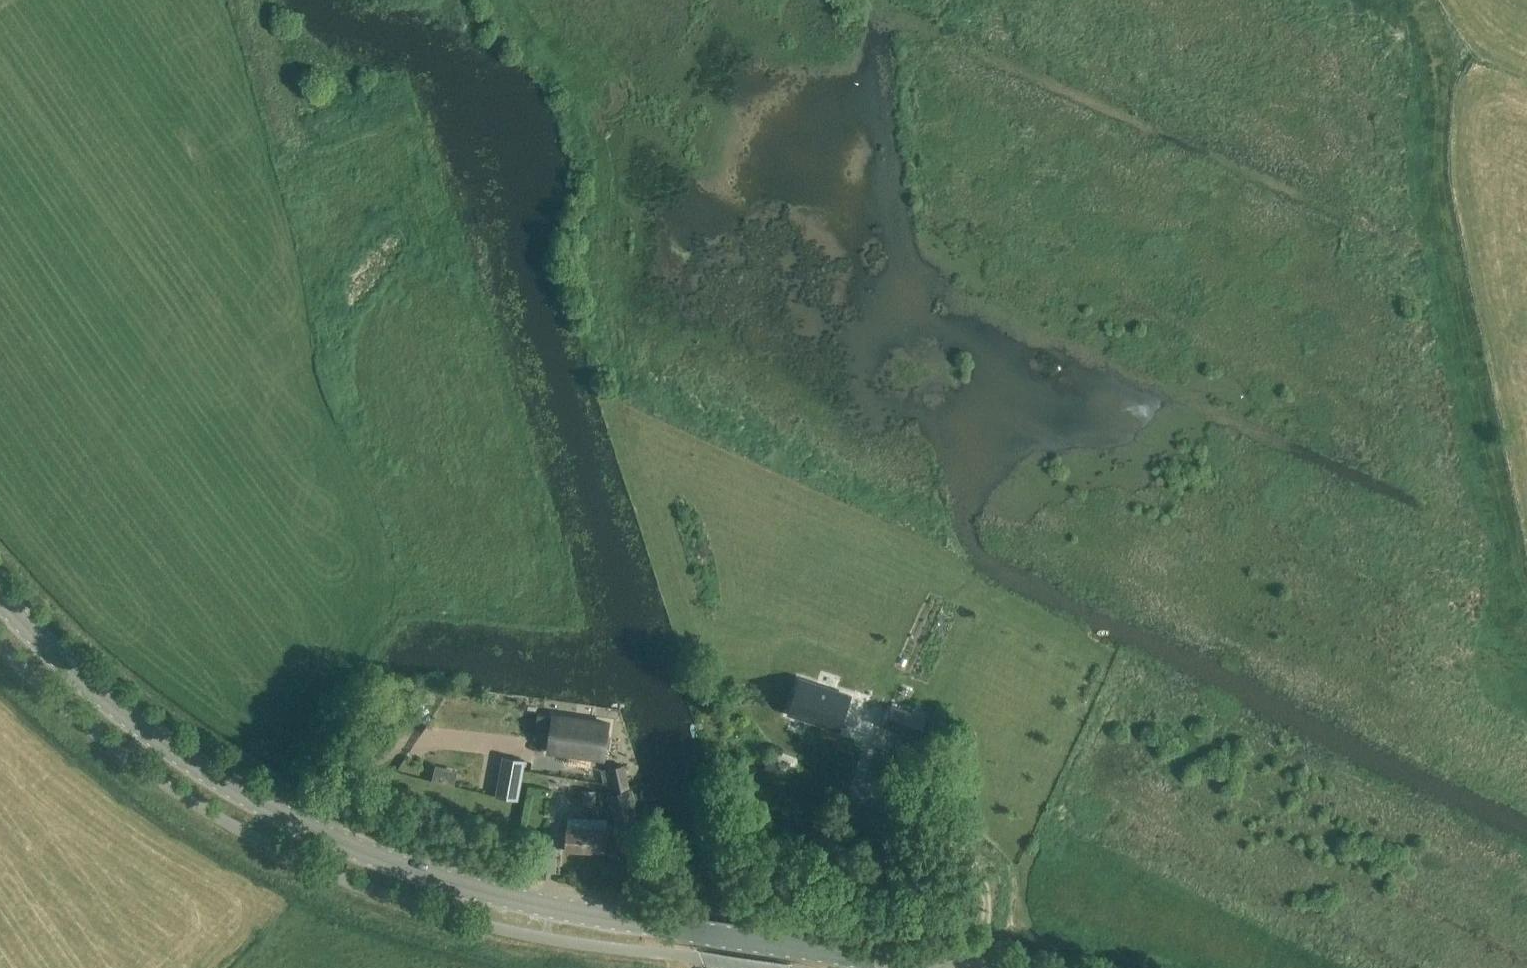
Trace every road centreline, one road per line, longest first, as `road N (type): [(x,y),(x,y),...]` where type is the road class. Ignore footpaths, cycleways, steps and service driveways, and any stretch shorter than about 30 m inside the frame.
road 1 (tertiary): [(928,967),(535,905),(402,866),(305,827),(180,754),(69,667),(0,597)]

